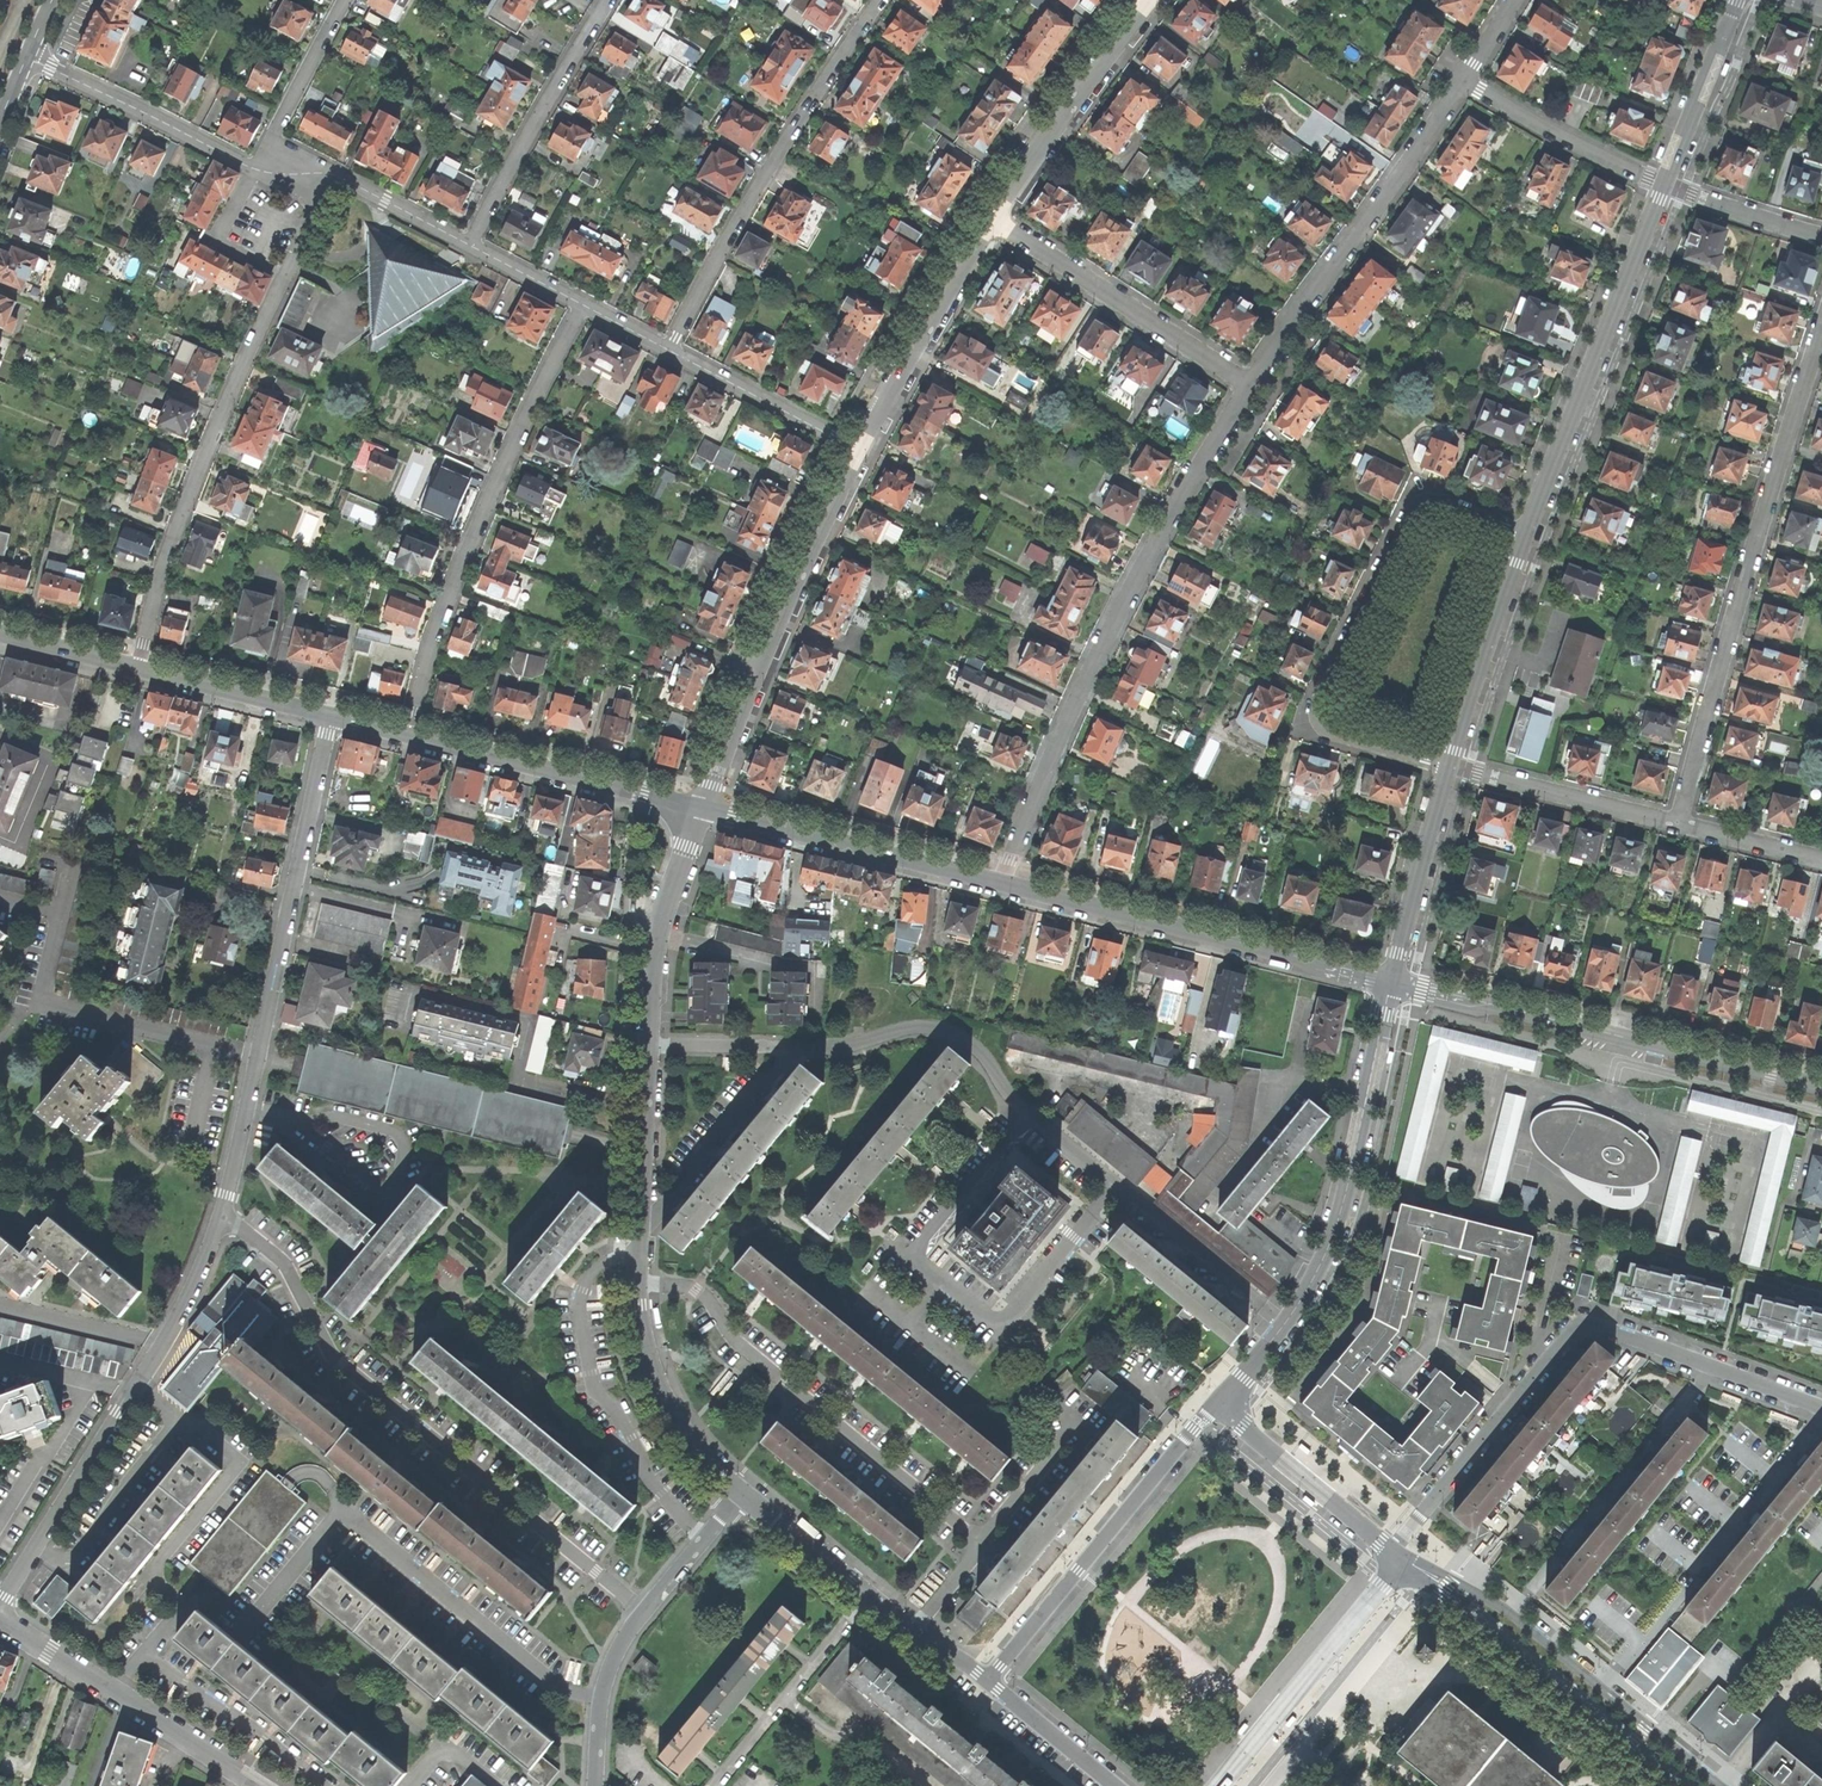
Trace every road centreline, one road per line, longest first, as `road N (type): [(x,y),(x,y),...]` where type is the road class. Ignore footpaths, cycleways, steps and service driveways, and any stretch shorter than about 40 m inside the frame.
road 1 (residential): [(746,1494),(664,1402),(640,1309),(656,963),(703,810)]
road 2 (residential): [(222,1212),(285,1265),(342,1364),(641,1610)]
road 3 (residential): [(1251,388),(1106,643),(999,884)]
road 4 (residential): [(1821,1409),(1582,1322),(1393,1551)]
road 5 (residential): [(1821,327),(1676,823)]
road 6 (residential): [(1527,536),(1437,502),(1417,508),(1319,699),(1320,719),(1334,734),(1451,766)]
road 7 (residential): [(407,739),(432,639),(584,304)]
road 8 (residential): [(1393,986),(1330,1247),(1308,1292),(1226,1404)]
road 9 (tertiary): [(1821,1091),(1393,986)]
road 10 (residential): [(288,277),(190,495),(136,669)]
road 11 (residential): [(881,0),(769,167),(668,350)]
road 12 (tertiary): [(1393,986),(999,884)]
road 13 (residential): [(1724,1785),(1512,1610),(1404,1560)]
road 14 (residential): [(860,451),(788,596),(703,810)]
road 15 (residential): [(1668,186),(1527,536)]
road 16 (residential): [(1463,80),(1251,388)]
road 17 (residential): [(1226,1404),(990,1690)]
road 18 (residential): [(1404,1560),(1694,1785)]
road 19 (residential): [(329,720),(256,1056)]
road 20 (residential): [(990,1690),(746,1494)]
road 21 (residential): [(0,1622),(262,1785)]
road 22 (residential): [(993,221),(1251,388)]
road 23 (residential): [(163,1344),(0,1604)]
road 24 (tertiary): [(999,884),(703,810)]
road 25 (tertiary): [(703,810),(407,739)]
road 26 (residential): [(608,0),(470,245)]
road 27 (residential): [(1155,0),(993,221)]
road 28 (residential): [(993,221),(860,451)]
road 29 (residential): [(212,1045),(42,1004),(59,917)]
road 30 (residential): [(255,169),(22,55)]
road 31 (residential): [(1527,536),(1451,766)]
road 32 (residential): [(1676,823),(1451,766)]
road 33 (residential): [(1463,80),(1668,186)]
road 34 (residential): [(1451,766),(1393,986)]
road 35 (residential): [(1393,1551),(1226,1404)]
road 36 (residential): [(860,451),(668,350)]
road 37 (tertiary): [(329,720),(136,669)]
road 38 (residential): [(1739,0),(1668,186)]
road 39 (residential): [(347,0),(275,133),(266,173)]
road 40 (residential): [(641,1610),(604,1682),(594,1785)]
road 41 (residential): [(163,1344),(0,1306)]
road 42 (residential): [(255,169),(216,242),(288,277)]
road 43 (residential): [(1668,186),(1821,236)]
road 44 (residential): [(256,1056),(222,1212)]
road 45 (residential): [(746,1494),(641,1610)]
road 46 (residential): [(470,245),(333,174)]
road 47 (residential): [(990,1690),(1108,1785)]
road 48 (residential): [(1821,860),(1676,823)]
road 49 (residential): [(222,1212),(163,1344)]
road 50 (tertiary): [(136,669),(0,635)]
road 51 (residential): [(584,304),(470,245)]

